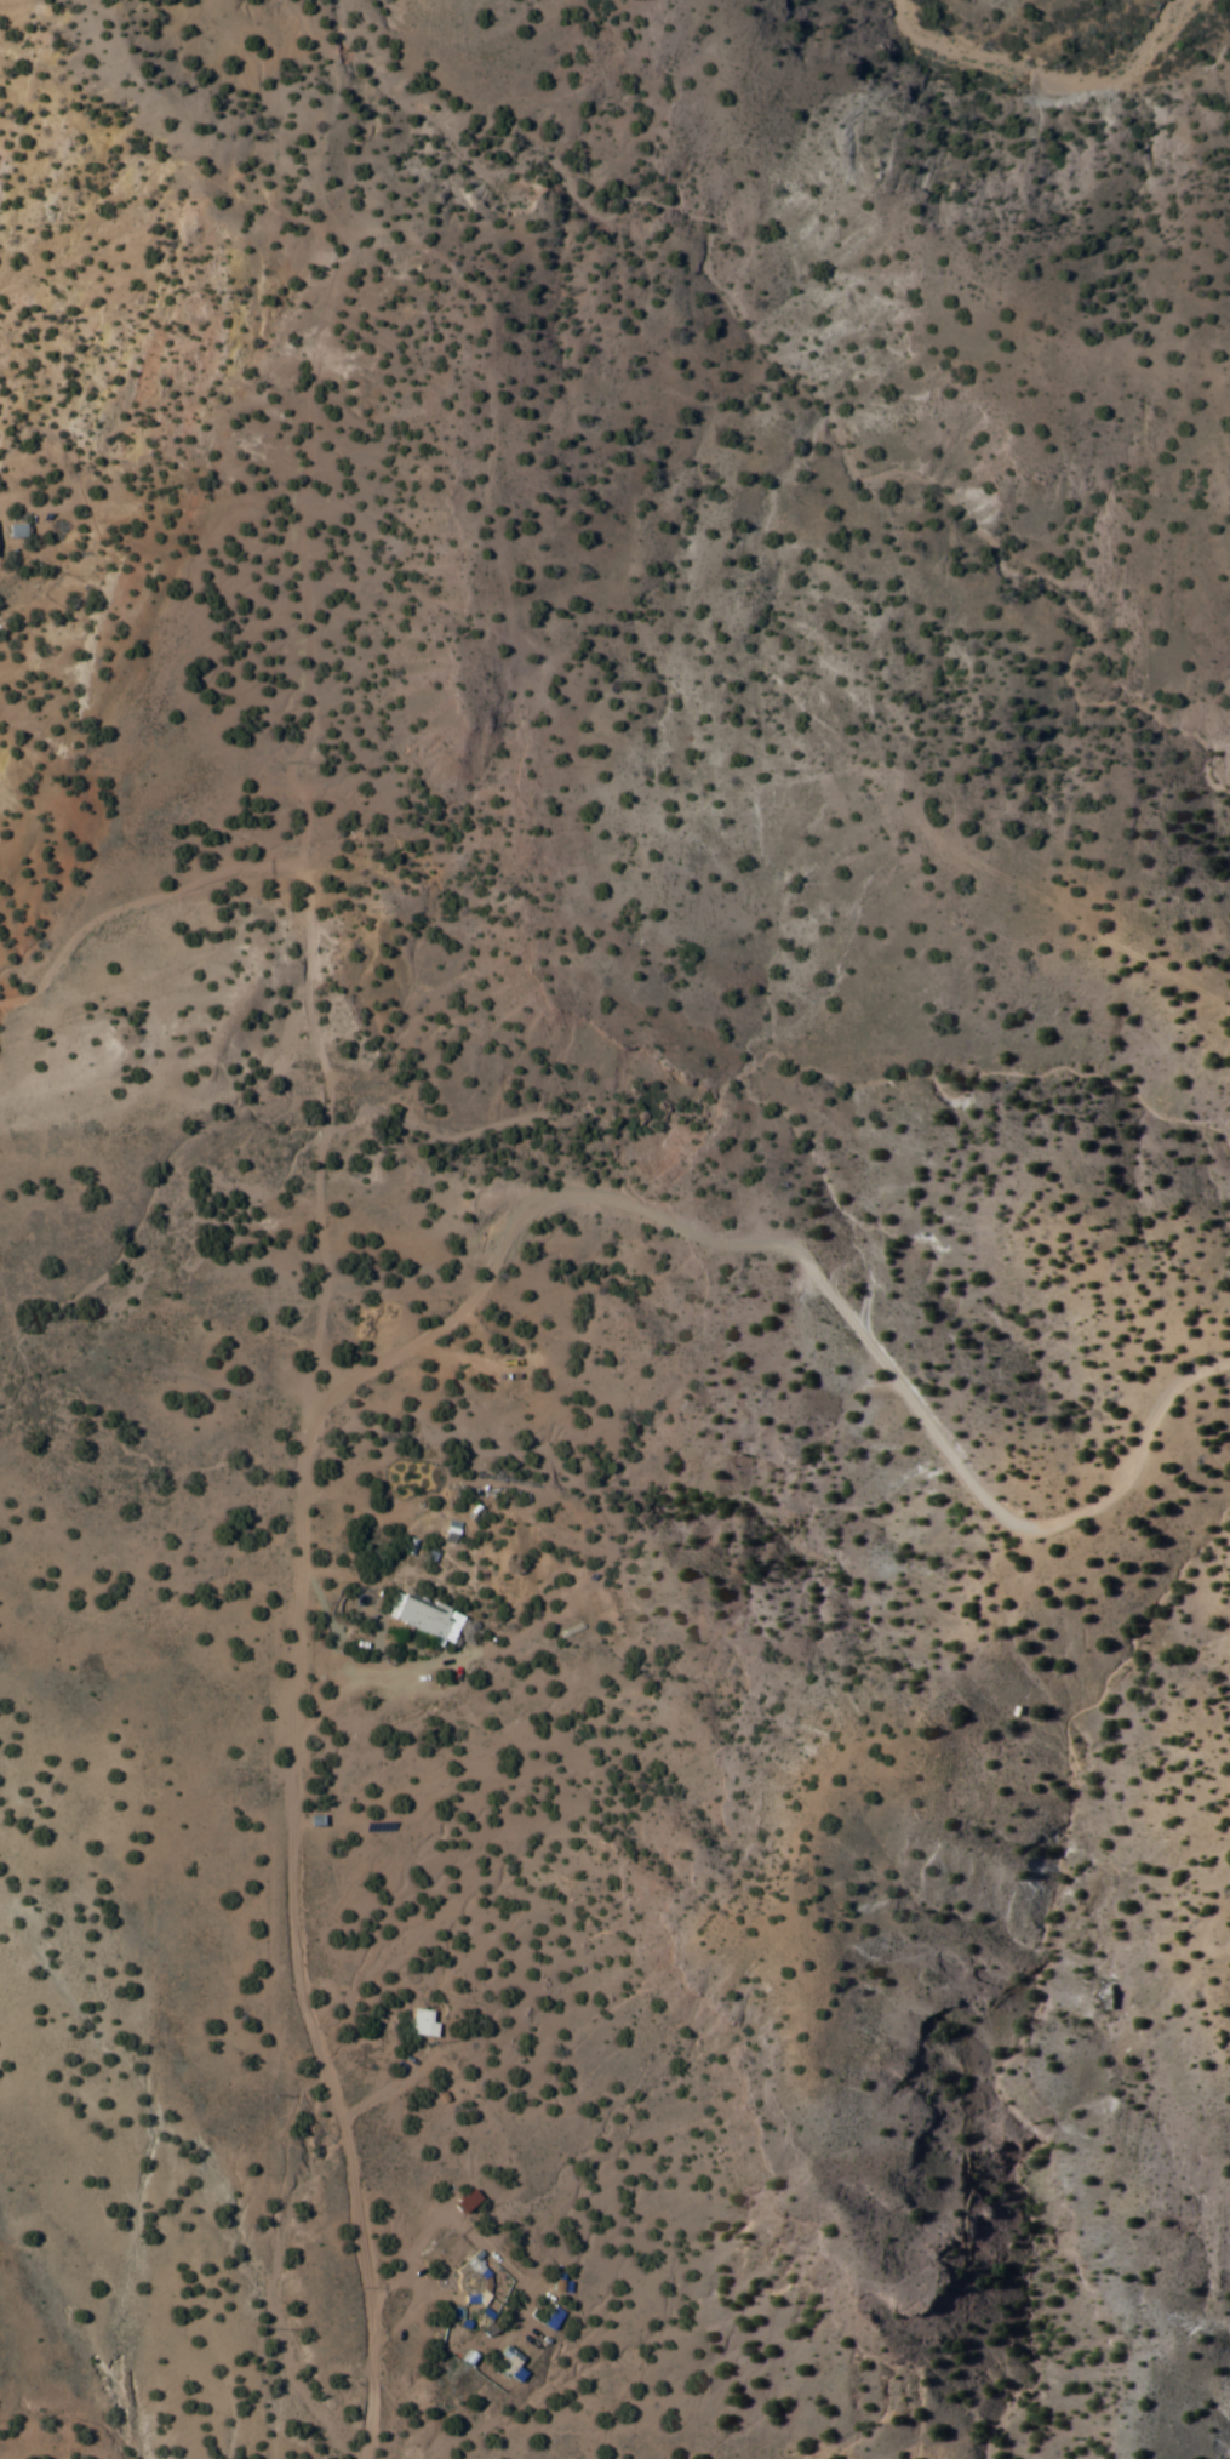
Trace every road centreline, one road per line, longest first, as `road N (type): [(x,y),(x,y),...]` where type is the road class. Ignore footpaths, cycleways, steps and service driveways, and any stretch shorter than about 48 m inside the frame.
road 1 (residential): [(333,0),(364,98),(370,205),(342,377),(309,732),(308,1021),(334,1089),(319,1134),(317,1325),(287,1621),(285,1934),(371,2282),(364,2458)]
road 2 (residential): [(1229,1373),(1178,1374),(1111,1493),(1005,1511),(796,1276),(746,1246),(554,1197),(332,1390),(305,1428)]

